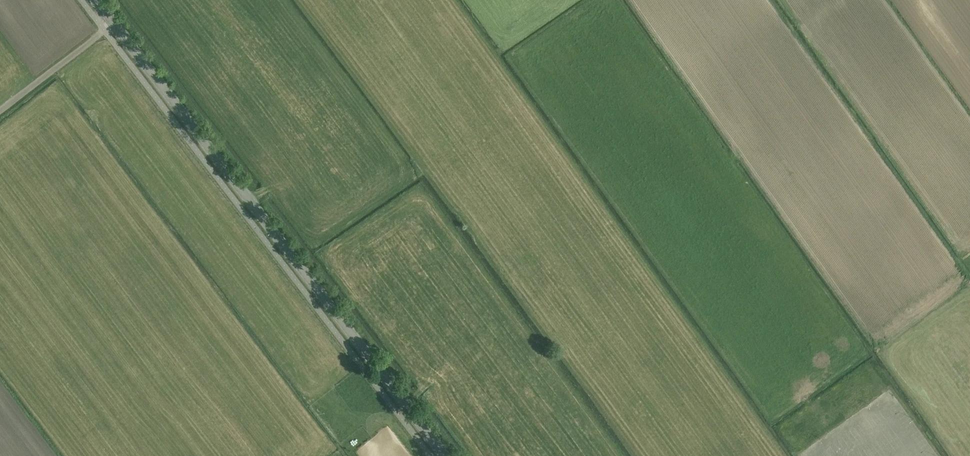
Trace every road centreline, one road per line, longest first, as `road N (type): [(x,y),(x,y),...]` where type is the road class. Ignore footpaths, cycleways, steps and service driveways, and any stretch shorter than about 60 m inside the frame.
road 1 (tertiary): [(445,455),(95,0)]

